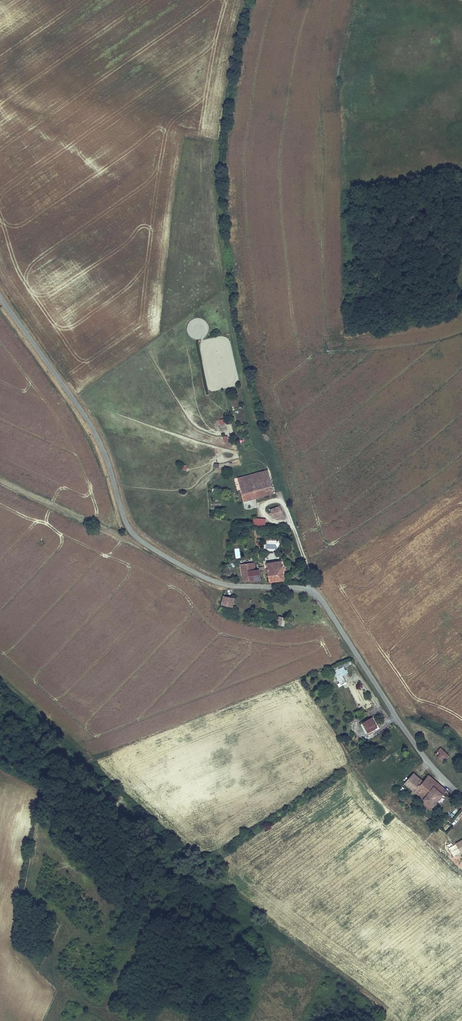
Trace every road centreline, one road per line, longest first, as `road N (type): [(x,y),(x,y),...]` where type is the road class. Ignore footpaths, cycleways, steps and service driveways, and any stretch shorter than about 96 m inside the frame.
road 1 (tertiary): [(461,797),(430,764),(314,590),(226,585),(133,533),(93,427),(0,294)]

